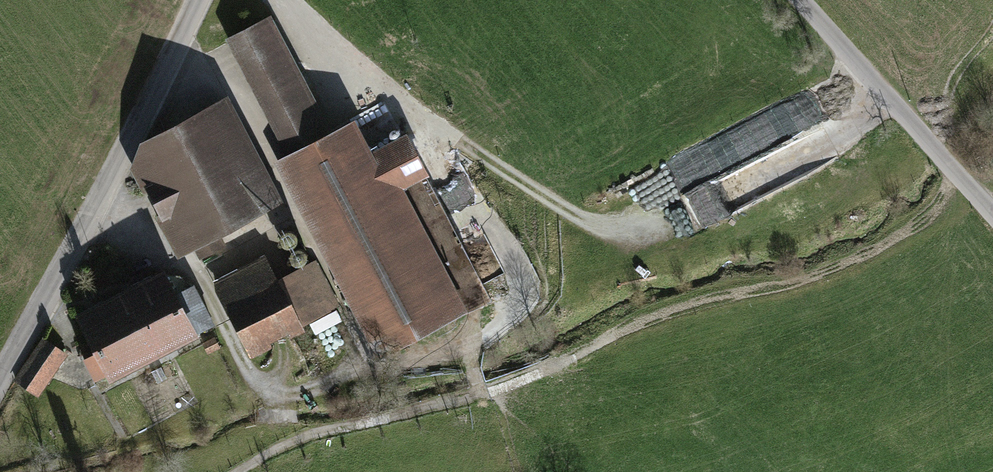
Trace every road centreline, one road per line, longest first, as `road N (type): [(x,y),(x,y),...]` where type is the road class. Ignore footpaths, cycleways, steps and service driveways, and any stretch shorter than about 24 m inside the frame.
road 1 (unclassified): [(0,389),(197,0)]
road 2 (unclassified): [(801,0),(992,213)]
road 3 (track): [(422,121),(585,222),(659,216)]

